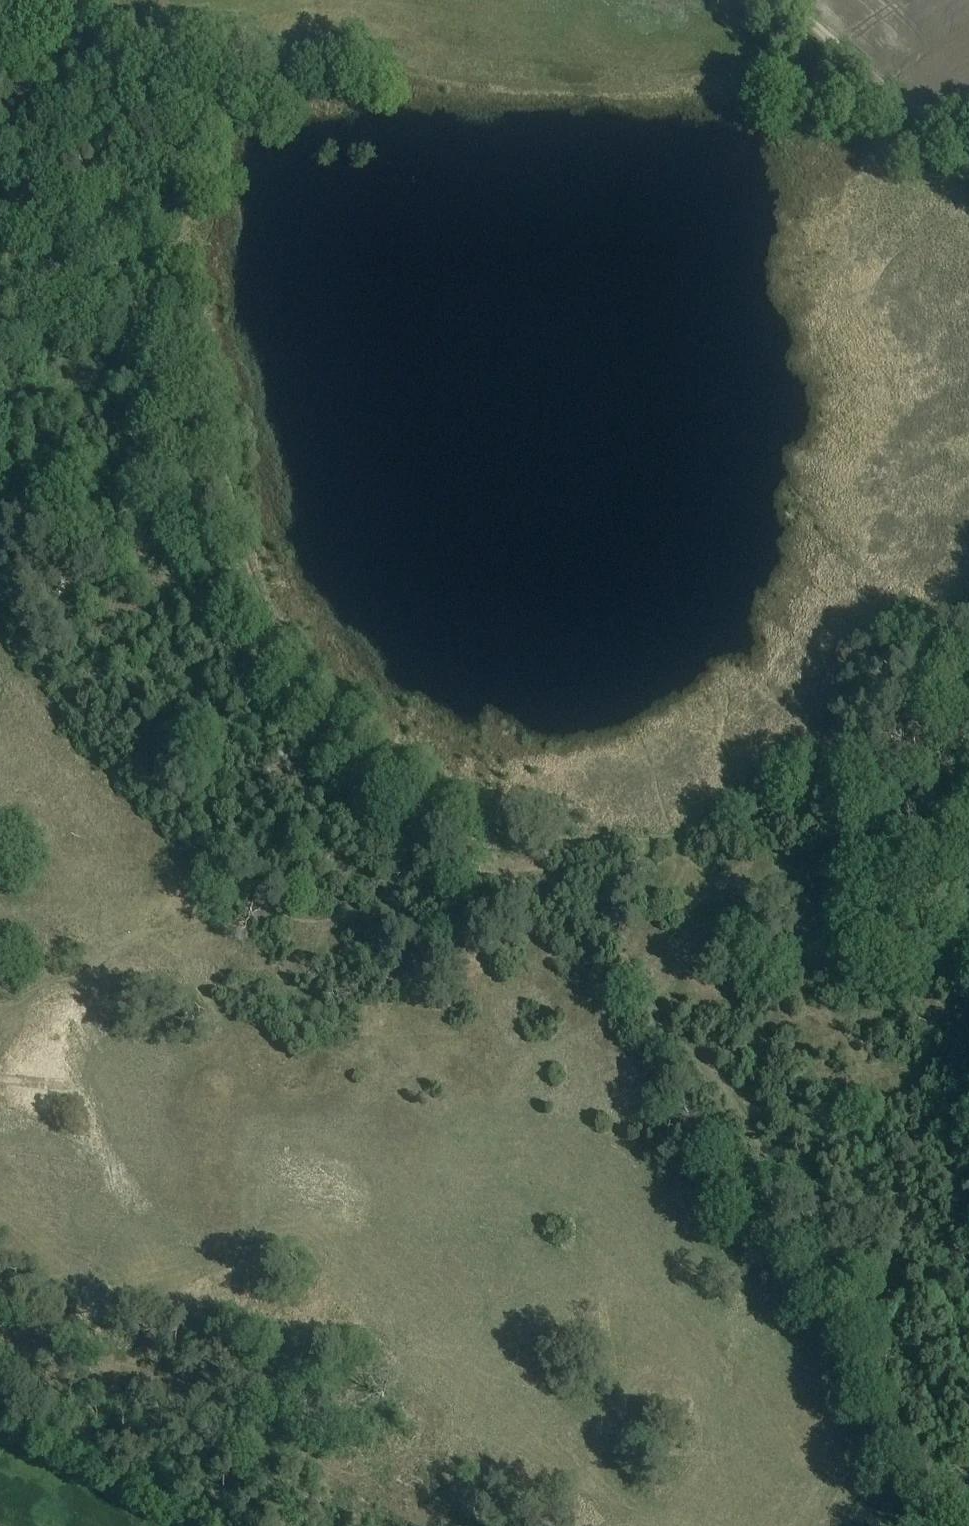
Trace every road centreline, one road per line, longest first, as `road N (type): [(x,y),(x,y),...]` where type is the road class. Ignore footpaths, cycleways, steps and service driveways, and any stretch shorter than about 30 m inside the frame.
road 1 (track): [(968,105),(922,107),(789,0)]
road 2 (track): [(48,20),(0,135)]

